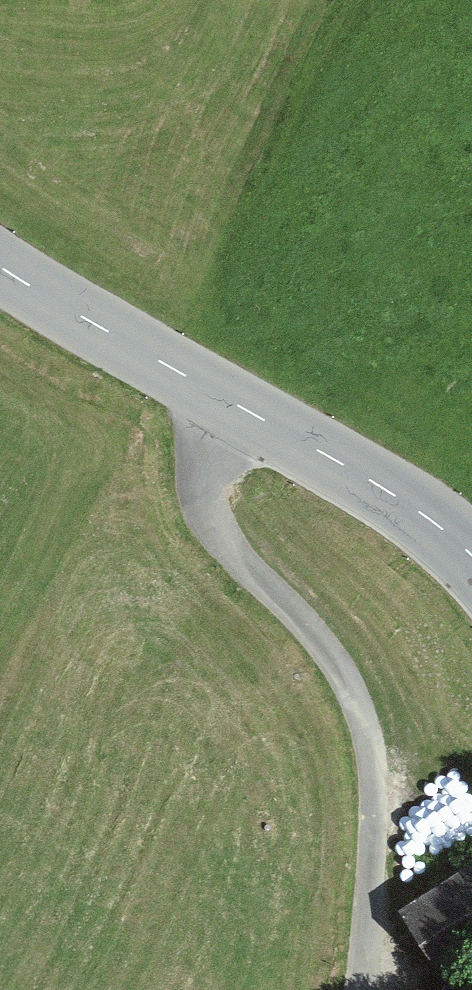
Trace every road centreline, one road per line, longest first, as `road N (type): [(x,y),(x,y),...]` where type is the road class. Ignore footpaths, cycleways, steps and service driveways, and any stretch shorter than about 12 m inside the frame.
road 1 (unclassified): [(216,392),(202,442),(204,489),(227,539),(329,657),(359,714),(374,839),(361,989)]
road 2 (tertiary): [(471,555),(425,515),(216,392)]
road 3 (tertiary): [(216,392),(0,264)]

